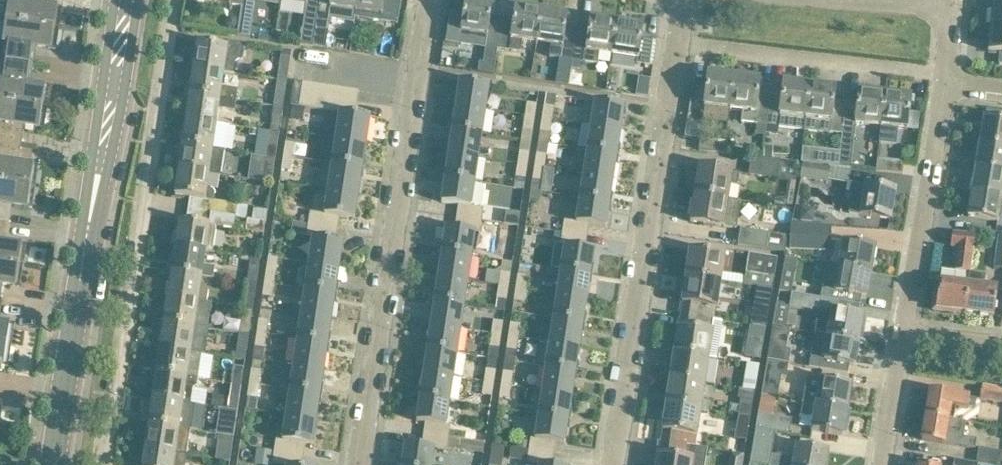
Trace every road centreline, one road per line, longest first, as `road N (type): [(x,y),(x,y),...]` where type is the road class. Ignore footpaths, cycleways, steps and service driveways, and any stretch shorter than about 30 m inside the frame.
road 1 (residential): [(359,464),(430,0)]
road 2 (residential): [(106,422),(174,0)]
road 3 (residential): [(613,464),(677,45)]
road 4 (residential): [(946,77),(677,45)]
road 5 (residential): [(899,340),(946,85)]
road 6 (tertiary): [(87,233),(115,139),(138,0)]
road 7 (tertiary): [(115,0),(87,233)]
road 8 (tertiary): [(58,415),(87,233)]
road 9 (residential): [(879,464),(899,340)]

